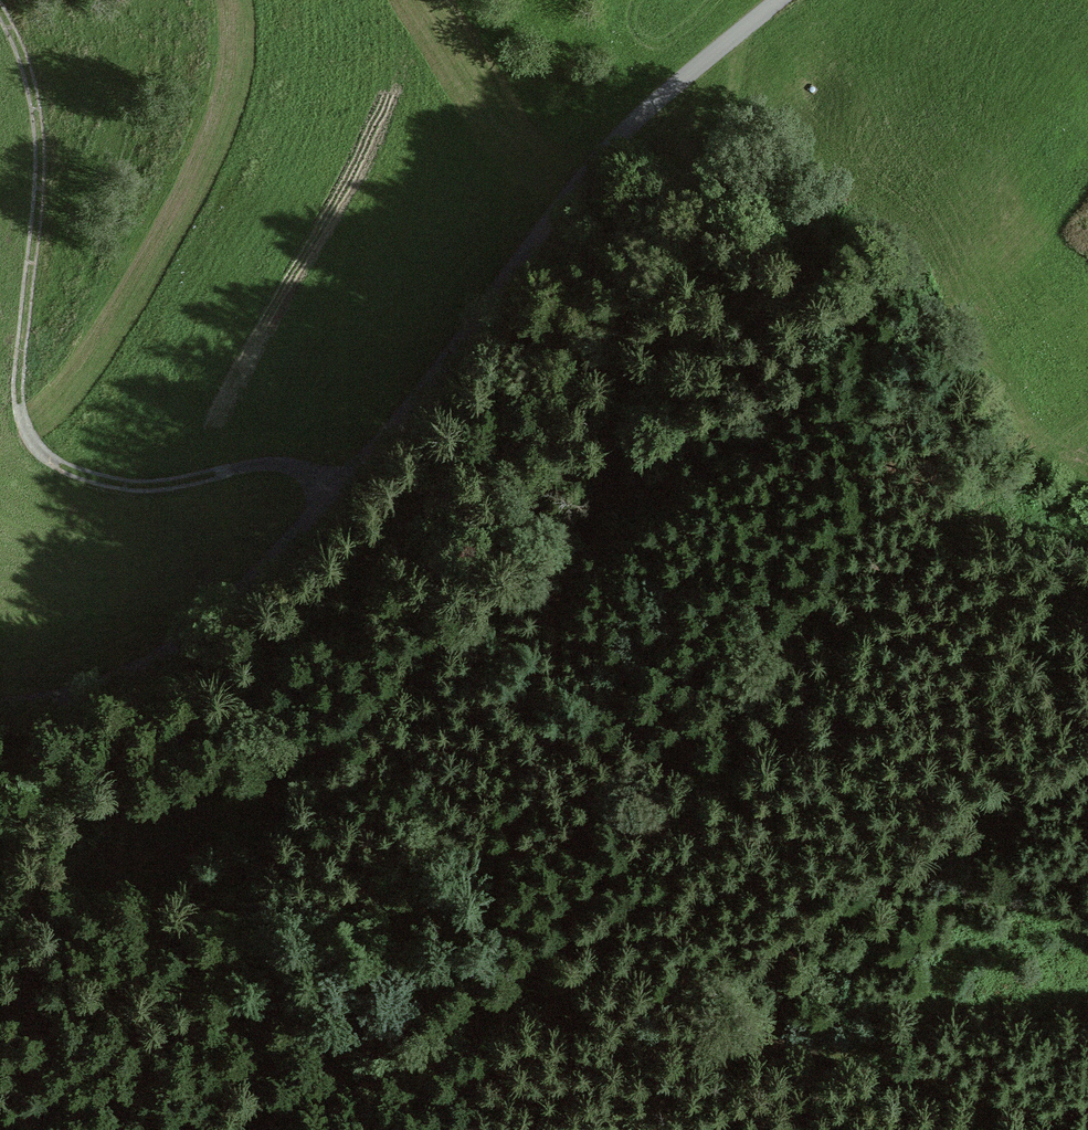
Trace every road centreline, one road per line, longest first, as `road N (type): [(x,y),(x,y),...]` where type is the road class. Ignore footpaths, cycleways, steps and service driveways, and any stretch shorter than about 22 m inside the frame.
road 1 (unclassified): [(779,0),(621,133),(558,205),(399,420),(204,627),(154,662),(92,687),(0,703)]
road 2 (track): [(248,1129),(471,995),(775,716),(865,600),(954,519),(1037,469)]
road 3 (track): [(0,10),(28,76),(39,136),(19,373),(29,436),(52,462),(117,483),(162,485),(268,464),(335,488)]
road 4 (track): [(471,995),(531,993),(864,1055),(938,1072),(1087,1128)]

